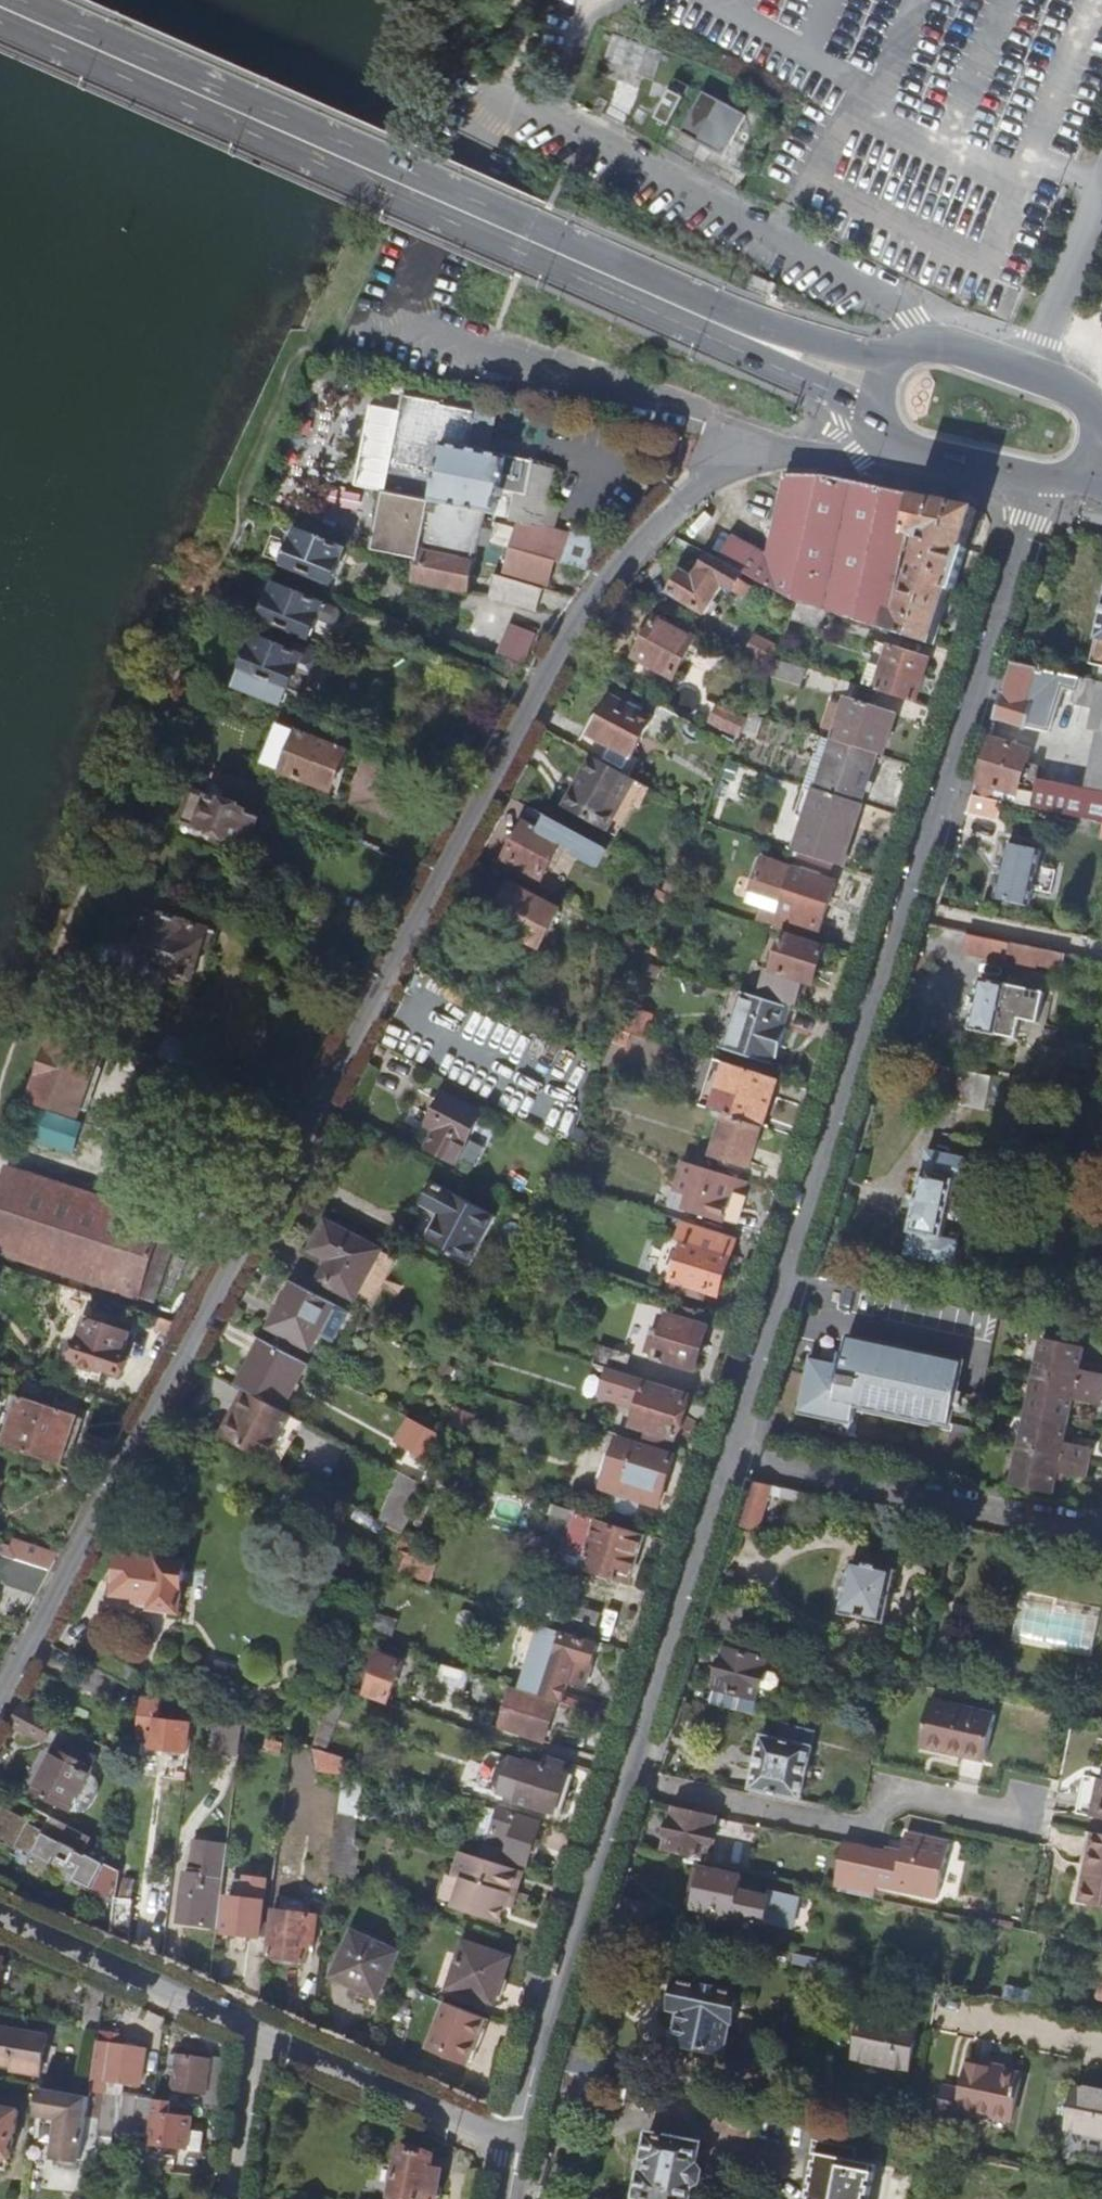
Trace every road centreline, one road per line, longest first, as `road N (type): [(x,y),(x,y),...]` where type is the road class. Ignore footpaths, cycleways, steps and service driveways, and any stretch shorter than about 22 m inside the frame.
road 1 (residential): [(767,453),(694,488),(599,593),(0,1707)]
road 2 (unclassified): [(923,344),(891,303),(498,97),(390,330),(634,398),(767,453)]
road 3 (residential): [(729,1457),(1042,482)]
road 4 (secondary): [(0,24),(878,414)]
road 5 (secondary): [(887,362),(805,342),(27,0)]
road 6 (residential): [(625,1781),(849,1827),(868,1825),(898,1793),(1042,1821)]
road 7 (residential): [(1101,1539),(729,1457)]
road 8 (residential): [(519,2138),(625,1781)]
road 9 (residential): [(625,1781),(729,1457)]
road 10 (residential): [(257,2030),(519,2138)]
road 11 (residential): [(0,1912),(257,2030)]
road 12 (secondary): [(1098,426),(1076,392),(954,344),(923,344)]
road 13 (unclassified): [(934,2009),(1101,2047)]
road 14 (residential): [(257,2030),(236,2198)]
road 15 (secondary): [(886,434),(904,448),(1042,482)]
road 16 (residential): [(886,434),(856,453),(767,453)]

